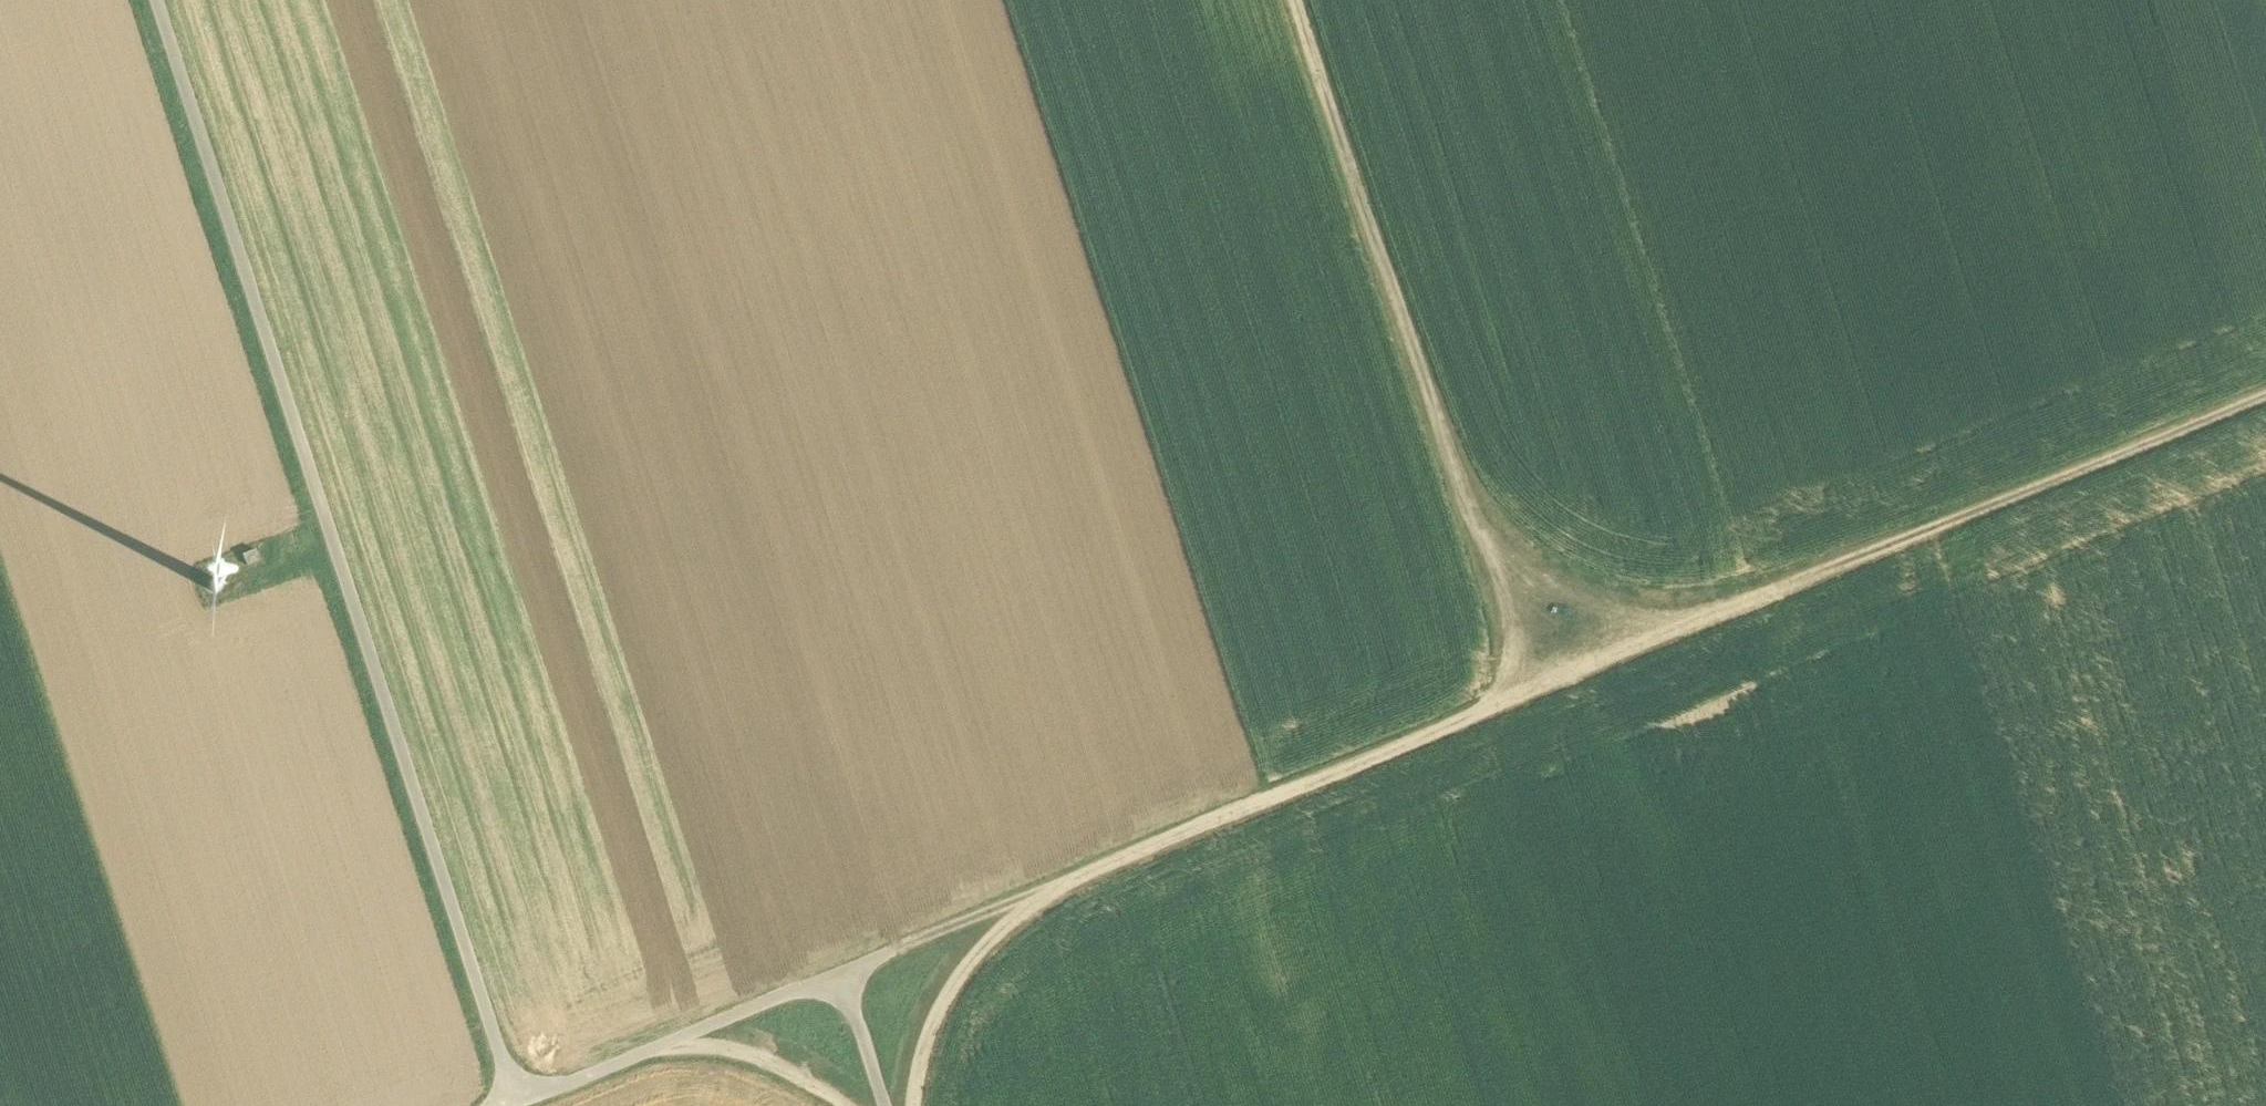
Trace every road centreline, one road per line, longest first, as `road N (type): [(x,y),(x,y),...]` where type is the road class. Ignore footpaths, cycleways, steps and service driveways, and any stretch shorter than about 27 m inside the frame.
road 1 (track): [(2265,394),(839,977)]
road 2 (track): [(519,1101),(155,0)]
road 3 (track): [(1476,522),(1295,0)]
road 4 (track): [(885,1105),(839,977),(509,1105)]
road 5 (track): [(1045,890),(973,955),(942,999),(914,1105)]
road 6 (track): [(1476,522),(1518,563),(1568,594),(1646,618),(1703,621)]
road 7 (track): [(1476,522),(1513,635),(1506,680),(1486,708)]

